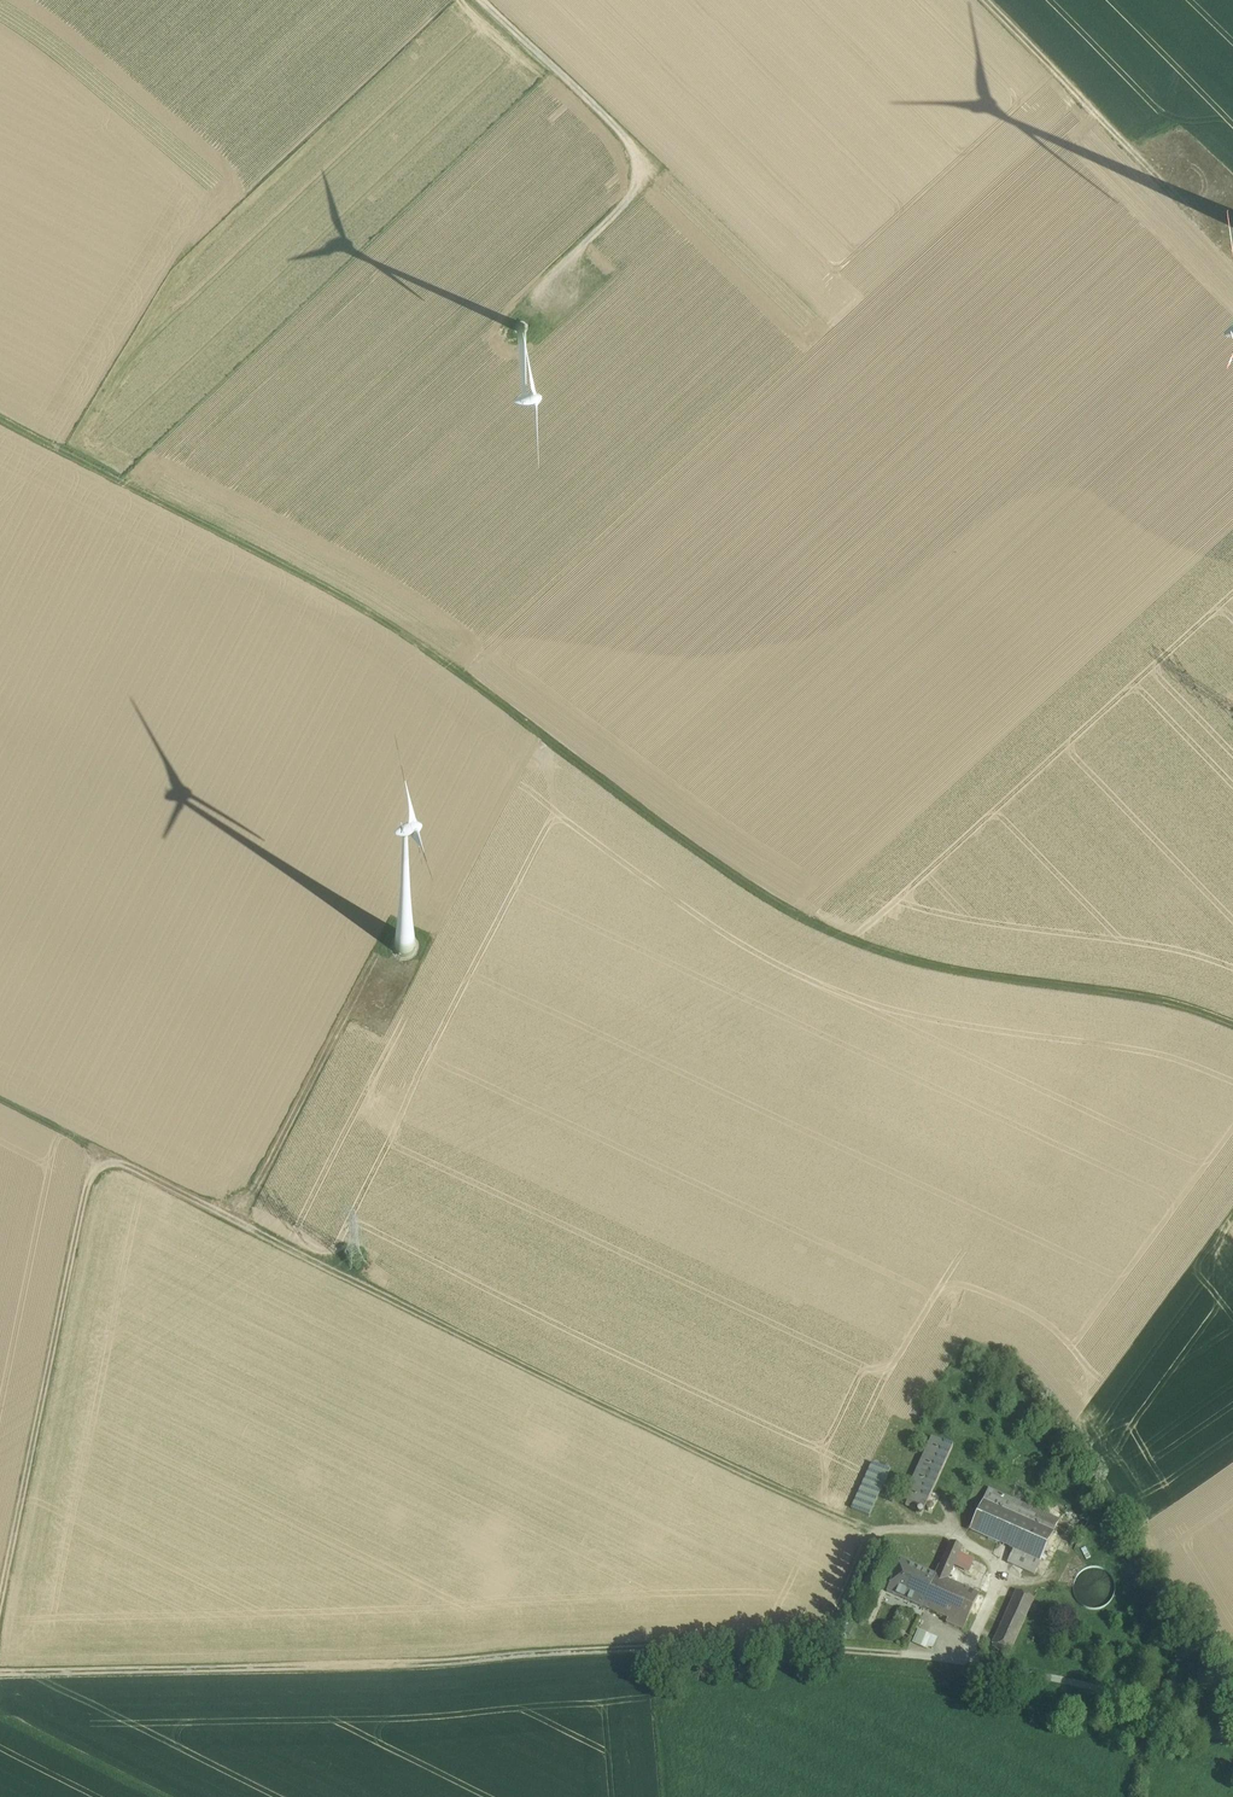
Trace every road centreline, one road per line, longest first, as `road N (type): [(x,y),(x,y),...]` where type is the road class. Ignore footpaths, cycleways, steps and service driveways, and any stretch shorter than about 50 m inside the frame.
road 1 (unclassified): [(1232,1743),(1053,1674),(916,1654)]
road 2 (track): [(1232,253),(1138,157)]

